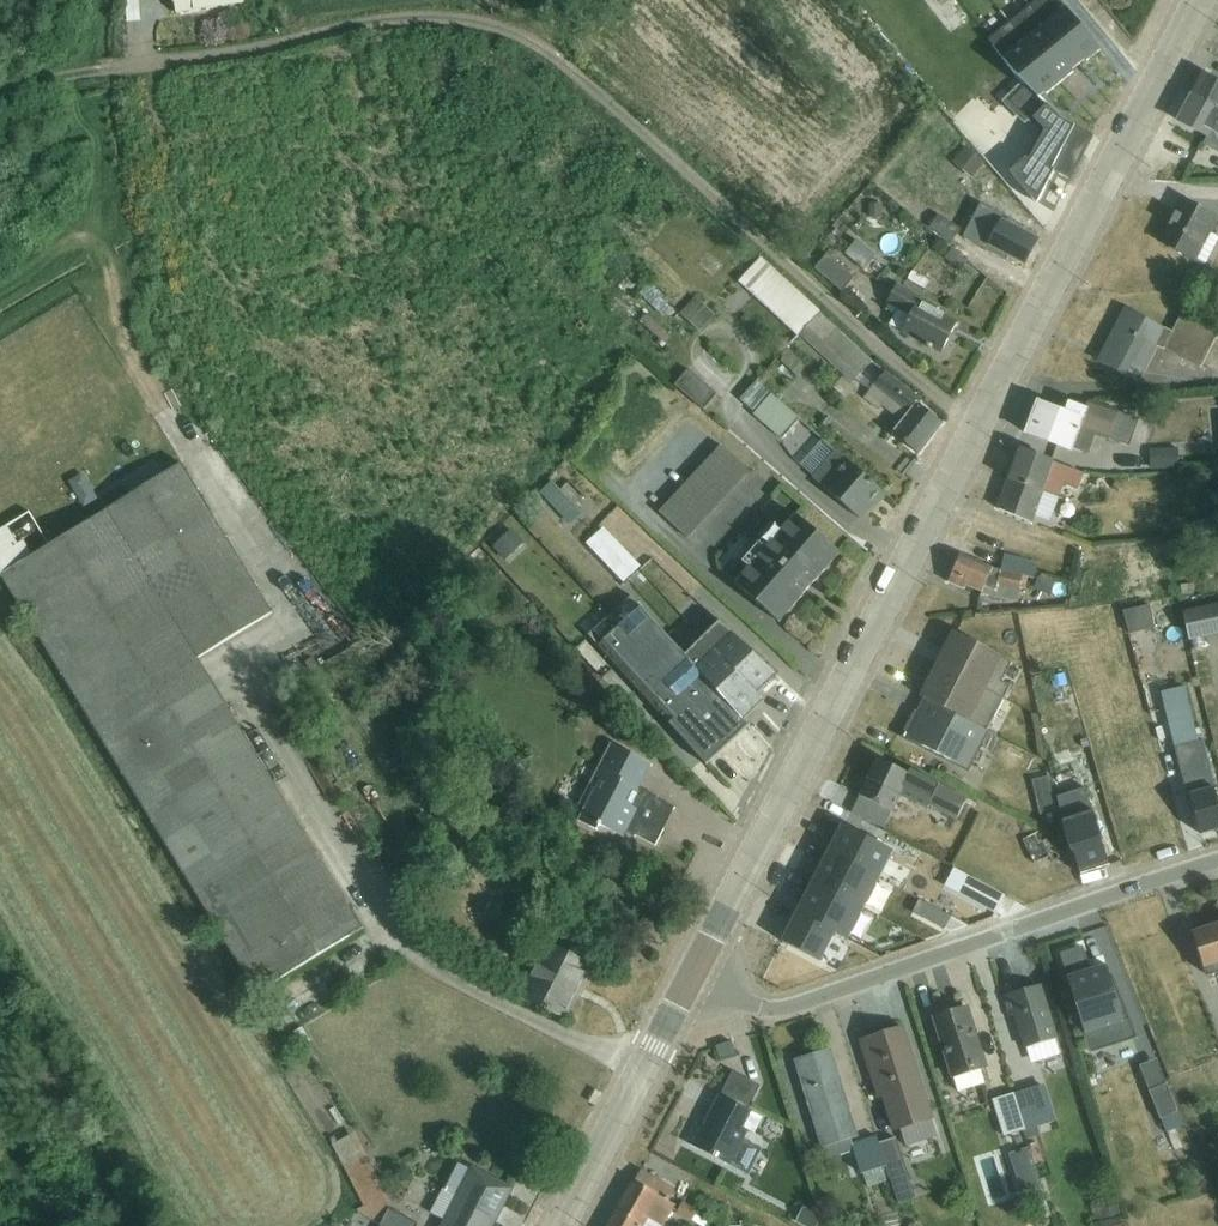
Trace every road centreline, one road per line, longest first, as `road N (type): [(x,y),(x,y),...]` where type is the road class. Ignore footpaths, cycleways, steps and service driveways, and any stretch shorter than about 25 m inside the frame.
road 1 (tertiary): [(694,975),(972,430)]
road 2 (track): [(0,99),(77,73),(448,14),(498,23),(563,63)]
road 3 (residential): [(694,975),(760,1009),(787,1010),(1217,862)]
road 4 (unclassified): [(972,430),(563,63)]
road 5 (tertiary): [(972,430),(1199,0)]
road 6 (tertiary): [(564,1225),(694,975)]

